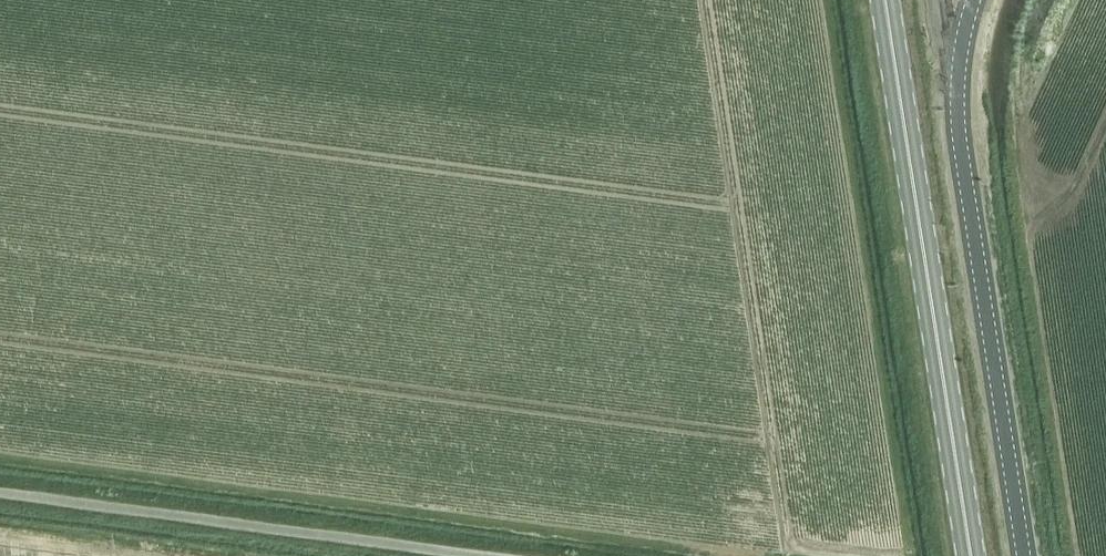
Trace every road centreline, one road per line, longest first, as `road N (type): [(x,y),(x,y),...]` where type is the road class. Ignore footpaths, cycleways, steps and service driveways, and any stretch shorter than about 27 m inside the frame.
road 1 (primary): [(971,555),(886,0)]
road 2 (unclassified): [(1026,555),(961,131),(958,79),(971,0)]
road 3 (track): [(479,555),(0,493)]

